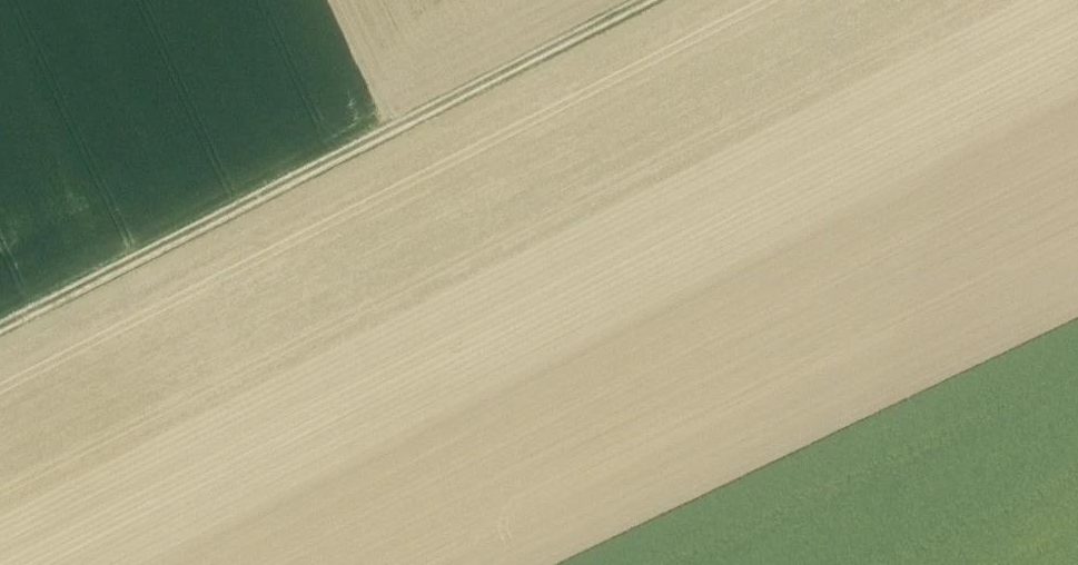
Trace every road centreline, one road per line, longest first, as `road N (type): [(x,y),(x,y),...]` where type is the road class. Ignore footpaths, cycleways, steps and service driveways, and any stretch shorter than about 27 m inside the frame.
road 1 (track): [(0,329),(649,0)]

